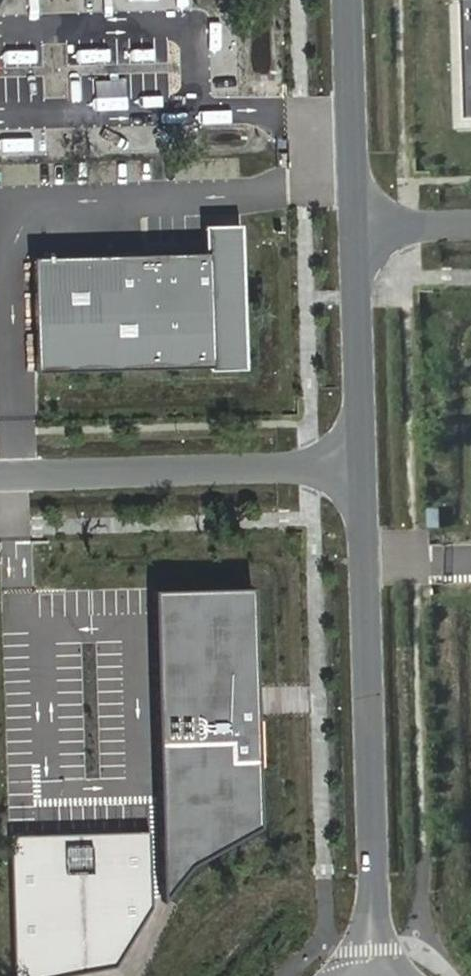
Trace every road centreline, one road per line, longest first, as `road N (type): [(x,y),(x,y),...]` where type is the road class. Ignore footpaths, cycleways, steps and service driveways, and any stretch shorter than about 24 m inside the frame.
road 1 (residential): [(373,949),(362,461)]
road 2 (residential): [(362,461),(0,472)]
road 3 (residential): [(362,461),(355,227)]
road 4 (residential): [(355,227),(348,0)]

